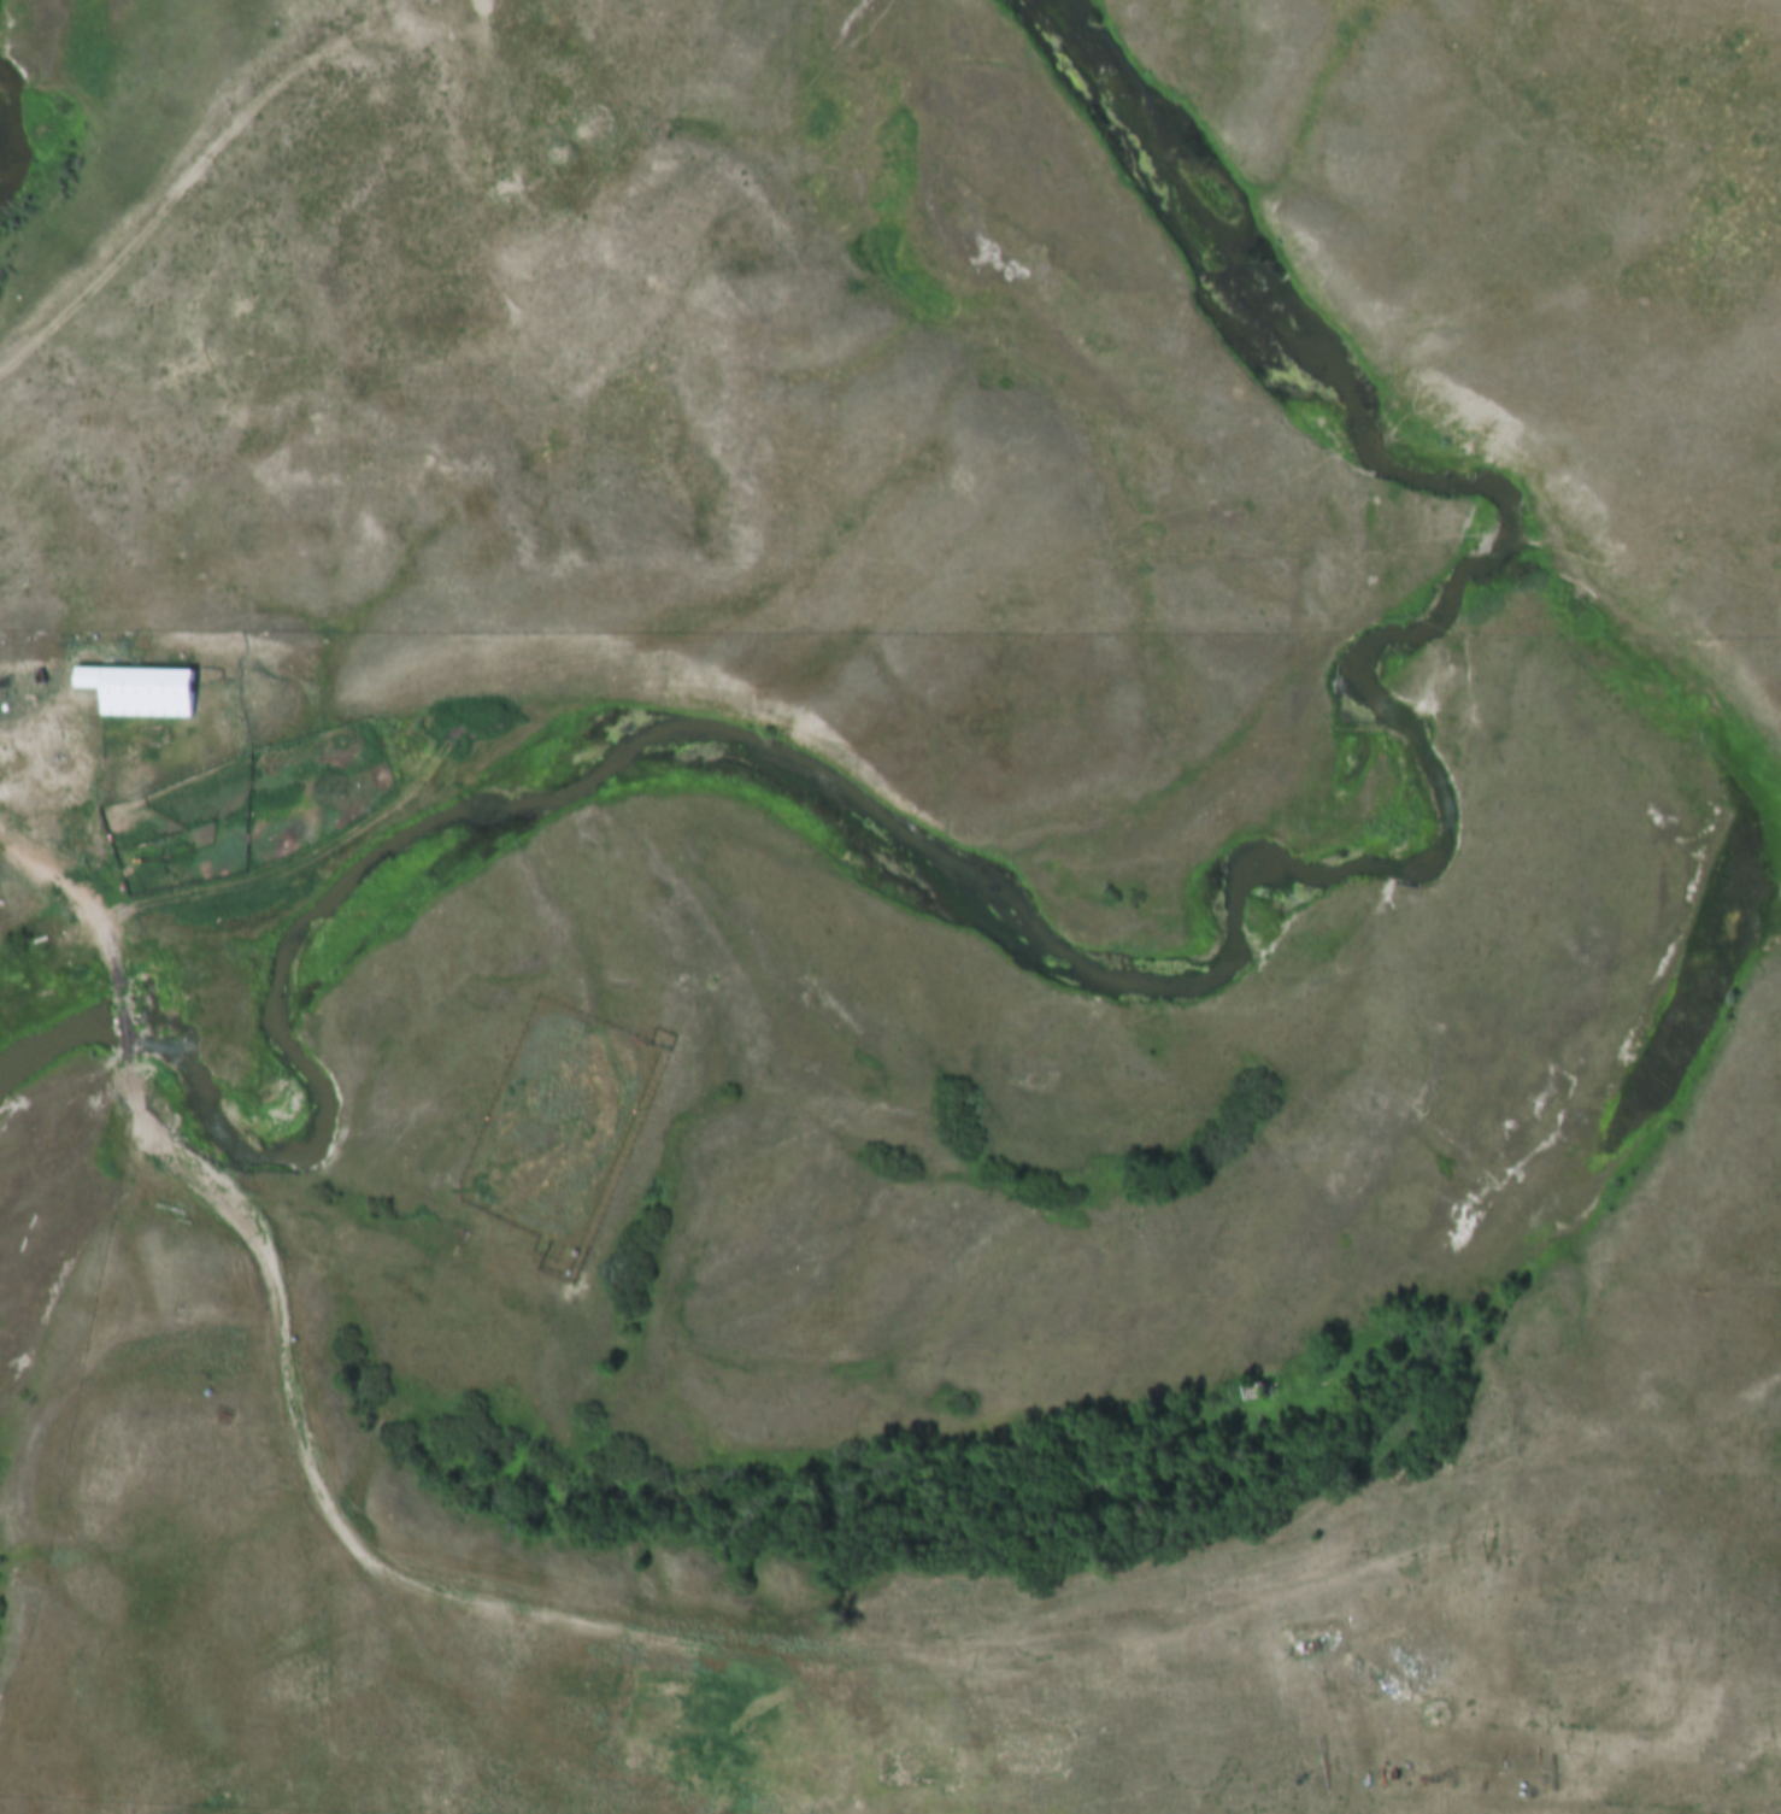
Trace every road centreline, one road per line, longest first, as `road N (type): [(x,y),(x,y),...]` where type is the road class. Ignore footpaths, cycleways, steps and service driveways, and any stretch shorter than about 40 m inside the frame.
road 1 (track): [(87,894),(107,921),(123,975),(133,1082),(151,1127),(264,1237),(310,1450),(343,1530),(368,1558),(452,1592),(547,1612),(999,1680)]
road 2 (track): [(0,380),(101,288),(296,76),(380,25)]

